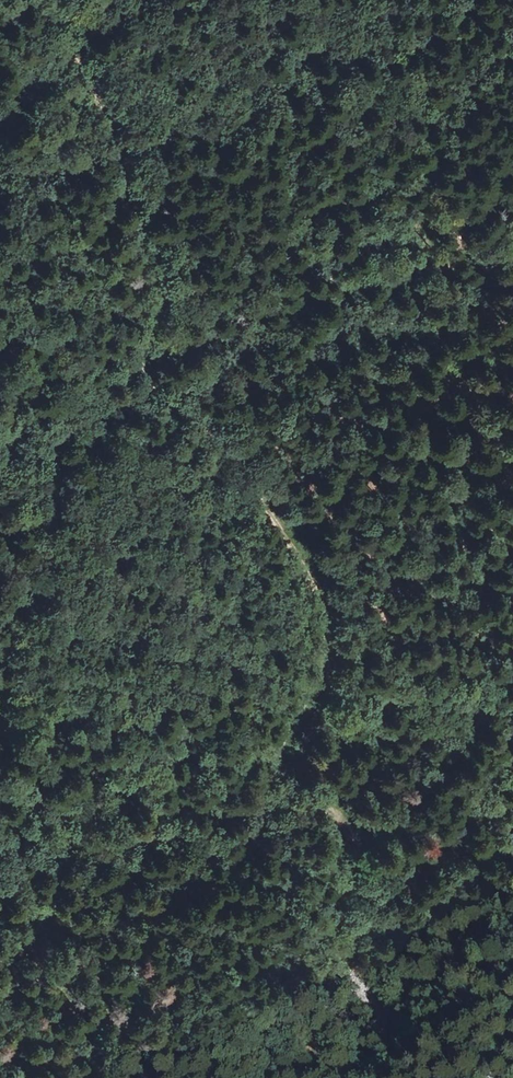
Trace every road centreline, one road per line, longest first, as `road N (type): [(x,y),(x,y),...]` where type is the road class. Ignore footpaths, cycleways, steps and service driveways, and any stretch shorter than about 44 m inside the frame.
road 1 (track): [(53,0),(110,112),(158,281),(160,301),(144,330),(138,368),(174,411),(230,457),(301,559),(326,613),(329,662),(277,766),(291,801),(352,830),(331,948),(338,984),(370,1005),(395,1008),(427,984),(512,963)]
road 2 (track): [(0,915),(73,939),(99,981),(102,1012),(84,1053)]

